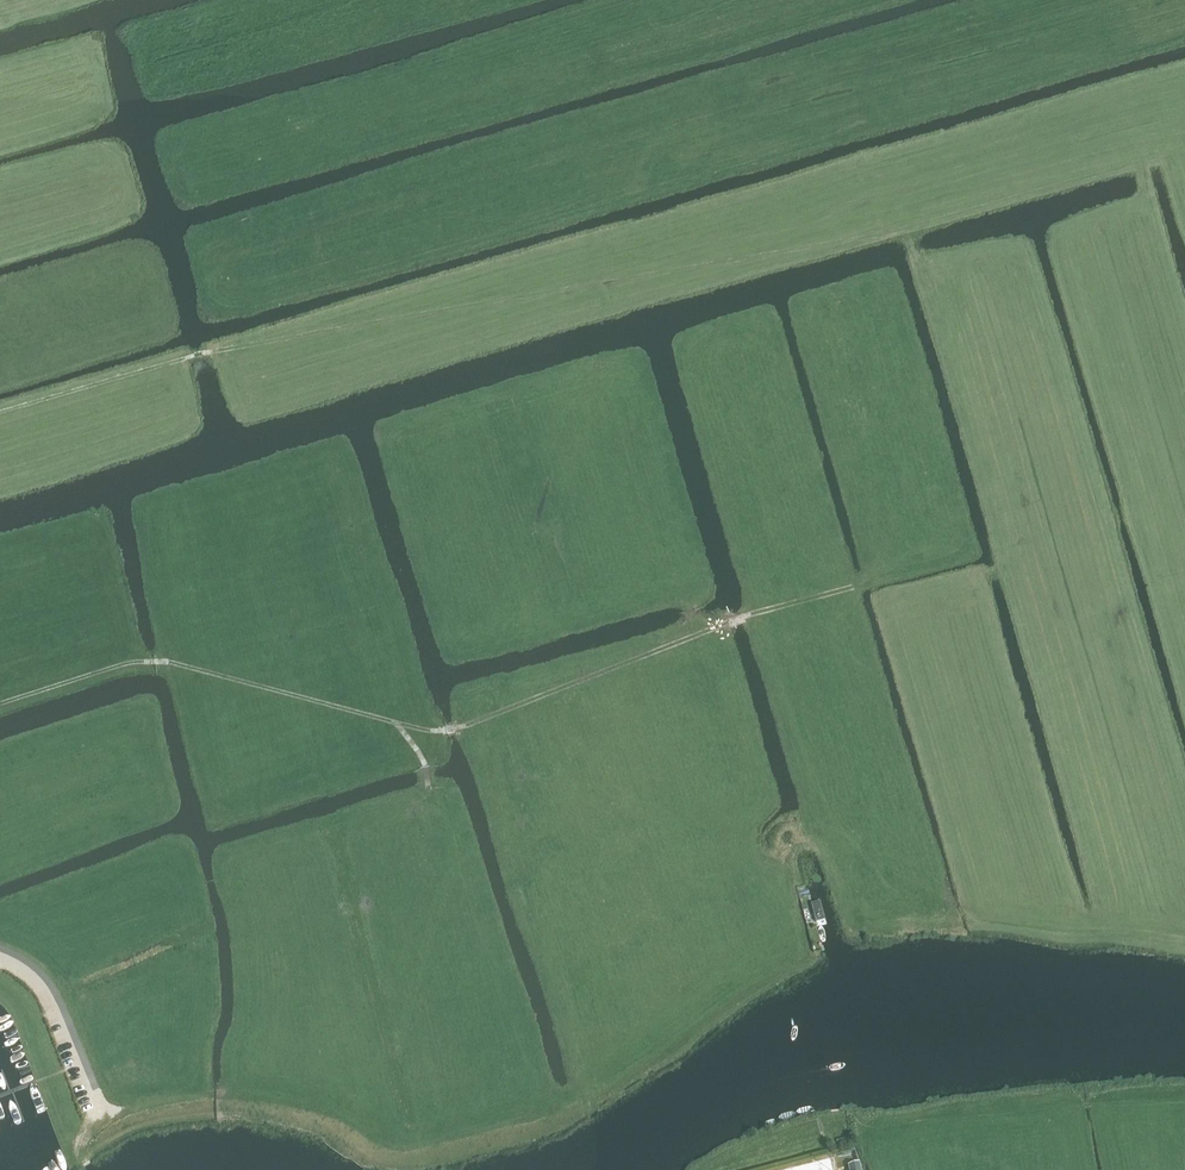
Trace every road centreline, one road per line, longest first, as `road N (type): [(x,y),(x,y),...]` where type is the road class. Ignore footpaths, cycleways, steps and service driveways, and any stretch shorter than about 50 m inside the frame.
road 1 (track): [(869,585),(736,620),(446,734),(174,664),(136,663),(0,706)]
road 2 (track): [(0,949),(31,965),(70,1023),(102,1109),(87,1120),(80,1148),(87,1165)]

